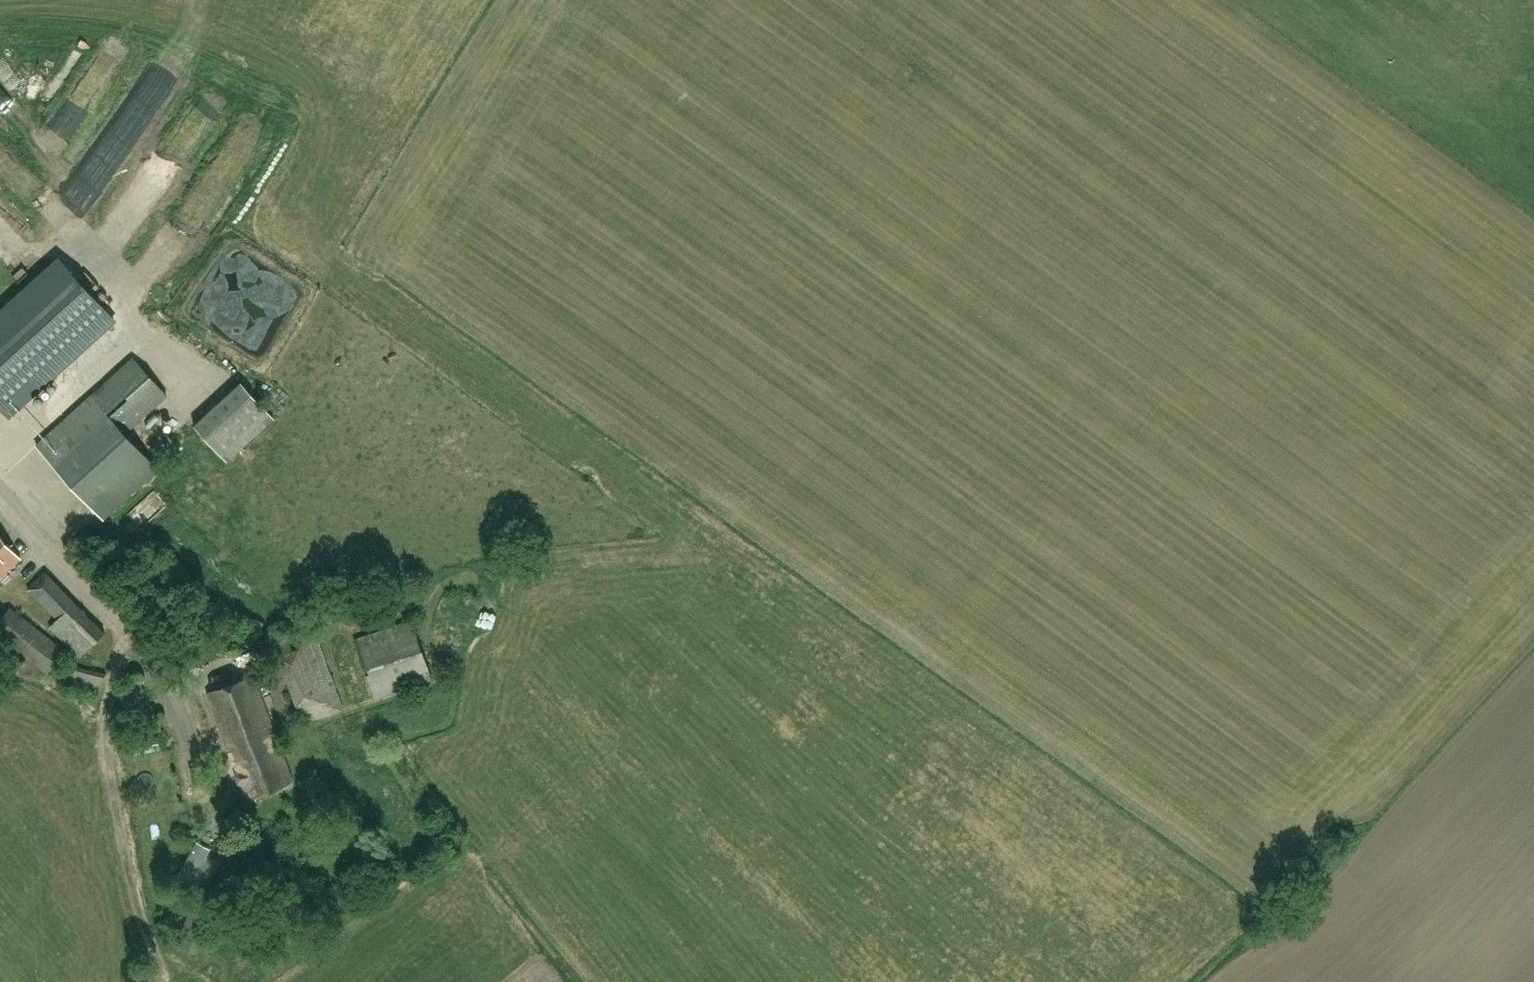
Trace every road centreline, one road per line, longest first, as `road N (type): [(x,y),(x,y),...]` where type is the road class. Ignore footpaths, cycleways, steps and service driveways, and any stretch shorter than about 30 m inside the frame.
road 1 (unclassified): [(196,765),(162,670),(0,487)]

